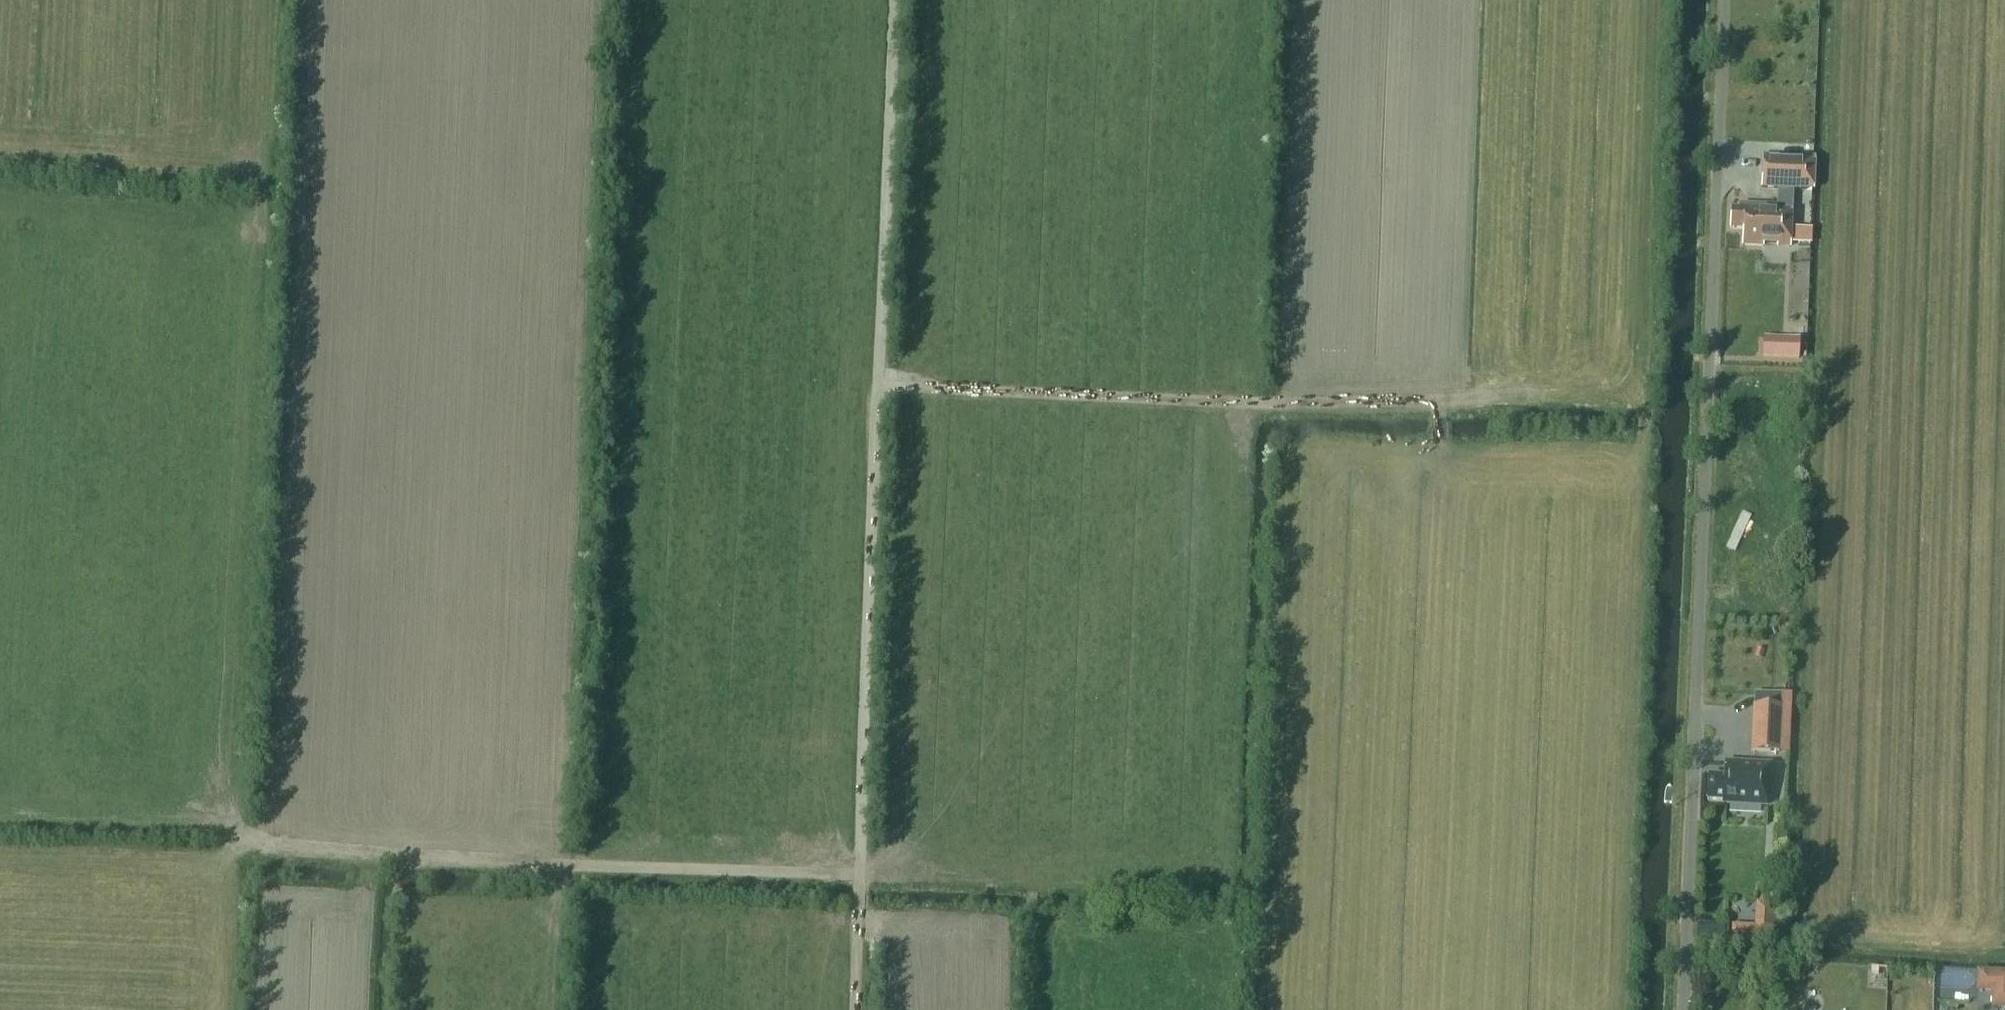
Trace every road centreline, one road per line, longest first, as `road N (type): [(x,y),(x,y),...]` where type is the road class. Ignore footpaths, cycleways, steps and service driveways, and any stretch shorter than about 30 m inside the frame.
road 1 (unclassified): [(1679,1009),(1724,0)]
road 2 (track): [(863,878),(236,842)]

